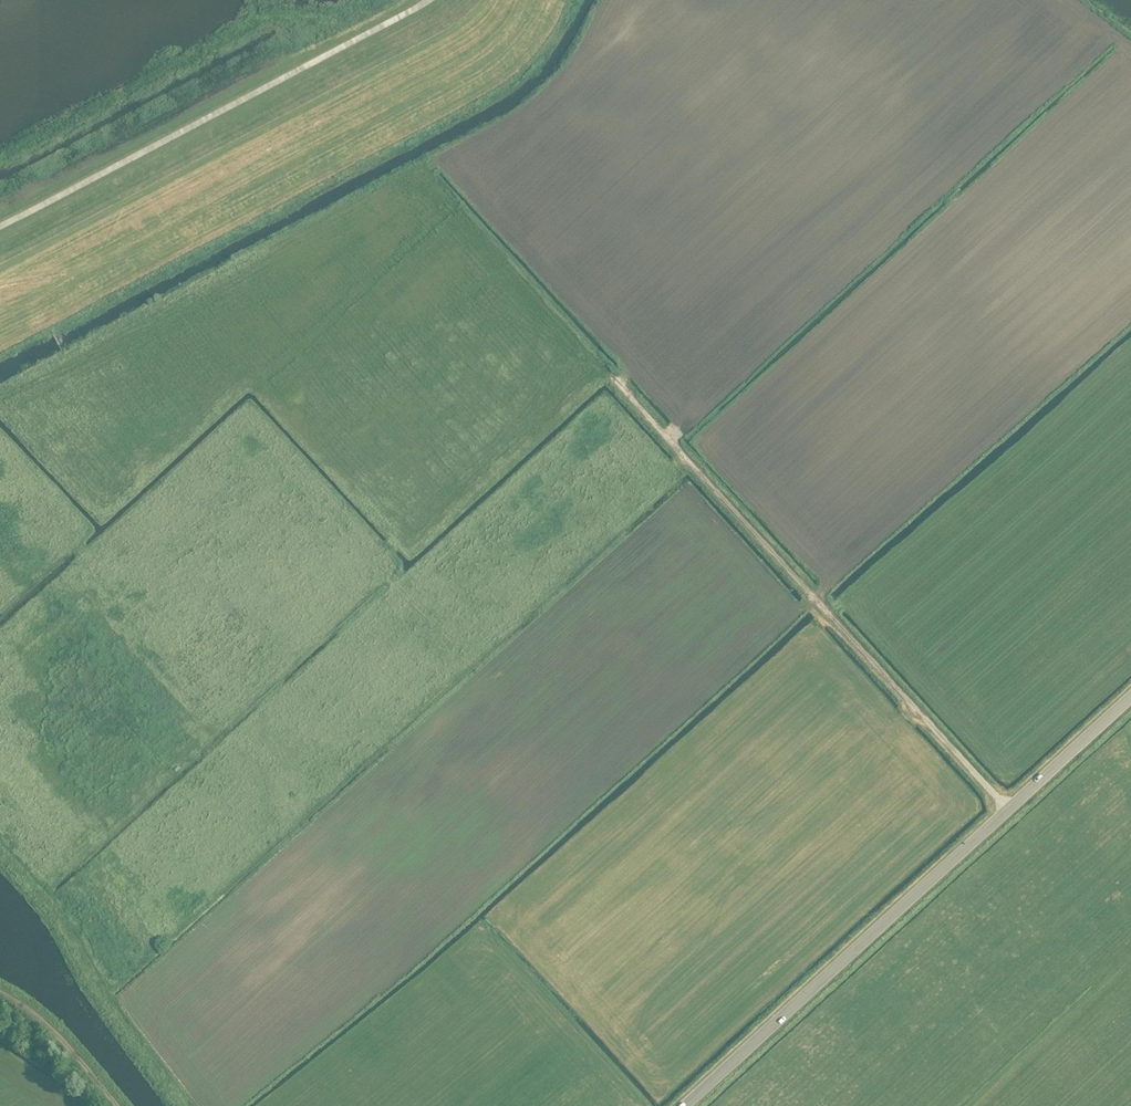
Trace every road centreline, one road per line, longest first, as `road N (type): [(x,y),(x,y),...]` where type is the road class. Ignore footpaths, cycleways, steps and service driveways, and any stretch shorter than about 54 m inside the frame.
road 1 (tertiary): [(684,1105),(1130,697)]
road 2 (track): [(0,268),(451,30),(484,0)]
road 3 (unclassified): [(118,1105),(51,1027),(0,990)]

